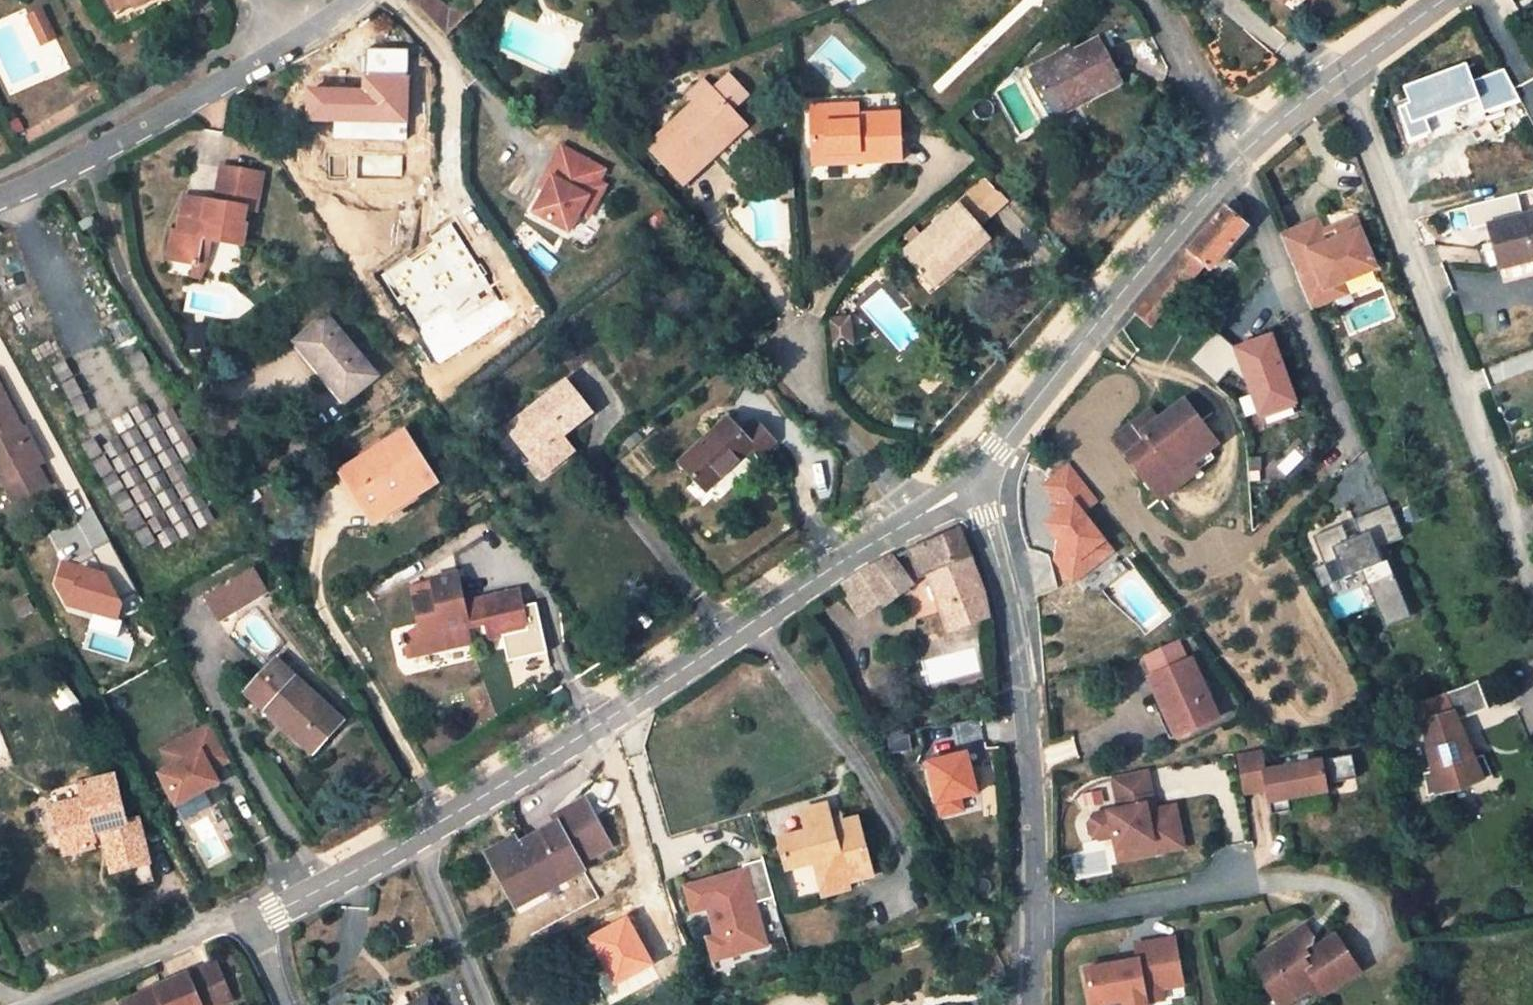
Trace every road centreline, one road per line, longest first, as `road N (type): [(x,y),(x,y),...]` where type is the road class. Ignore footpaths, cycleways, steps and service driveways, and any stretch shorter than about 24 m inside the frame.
road 1 (residential): [(914,517),(425,824),(246,913)]
road 2 (residential): [(1532,577),(1344,73)]
road 3 (residential): [(1032,922),(1029,716),(974,480)]
road 4 (residential): [(1232,152),(974,480)]
road 5 (residential): [(0,186),(105,140),(275,46)]
road 6 (residential): [(246,913),(23,1004)]
road 7 (residential): [(1247,882),(1032,922)]
road 8 (residential): [(803,349),(821,415),(914,517)]
road 9 (residential): [(1158,0),(1232,152)]
road 10 (residential): [(1344,73),(1232,152)]
road 11 (residential): [(1446,0),(1344,73)]

